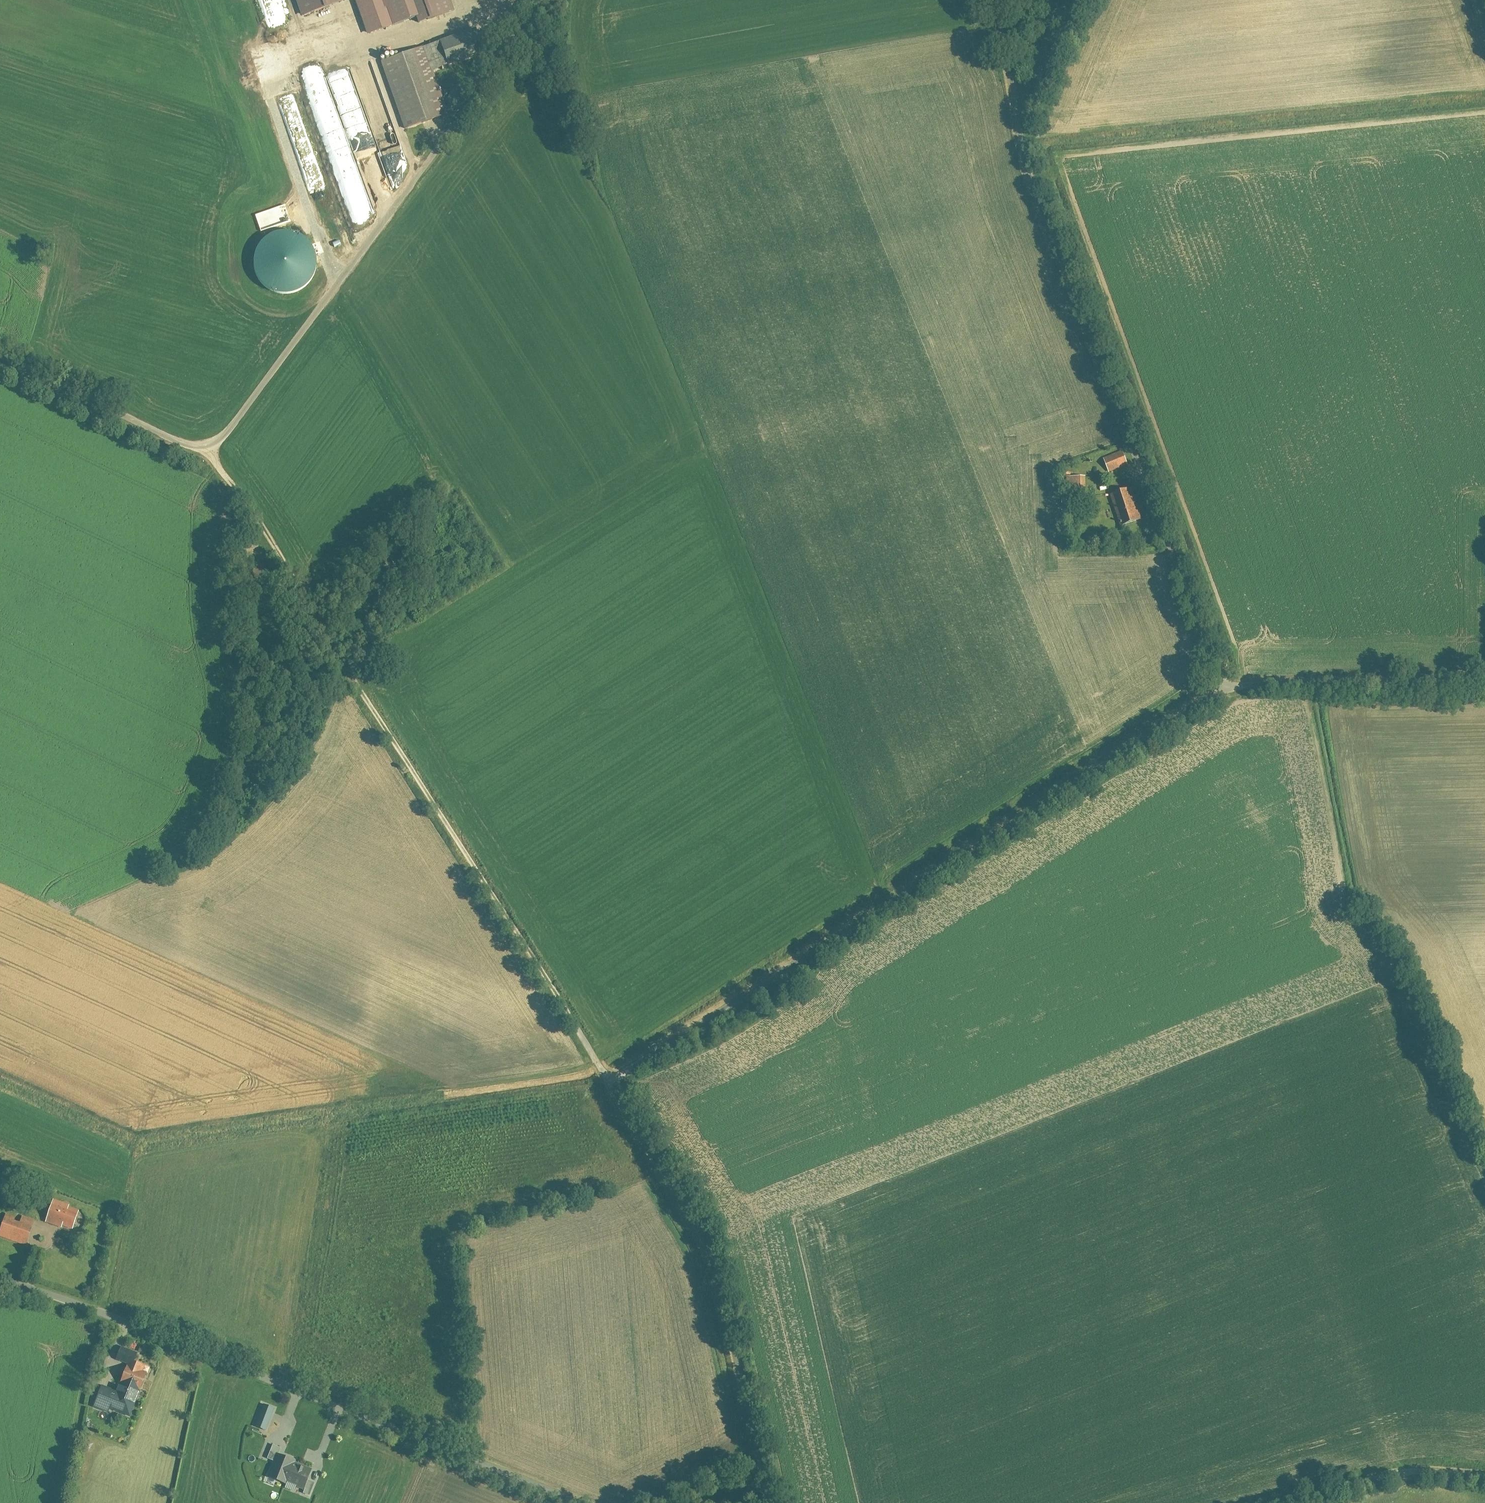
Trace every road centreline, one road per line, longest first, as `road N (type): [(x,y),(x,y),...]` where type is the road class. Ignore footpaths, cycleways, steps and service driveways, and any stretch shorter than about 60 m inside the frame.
road 1 (residential): [(767,1502),(714,1263),(609,1084),(1222,684)]
road 2 (residential): [(0,354),(210,452),(549,0)]
road 3 (track): [(609,1084),(210,452)]
road 4 (residential): [(1222,684),(1034,196),(996,0)]
road 5 (residential): [(582,1502),(92,1309),(0,1282)]
road 6 (residential): [(1222,684),(1484,682)]
road 7 (residential): [(1484,1473),(1401,1475),(1296,1502)]

